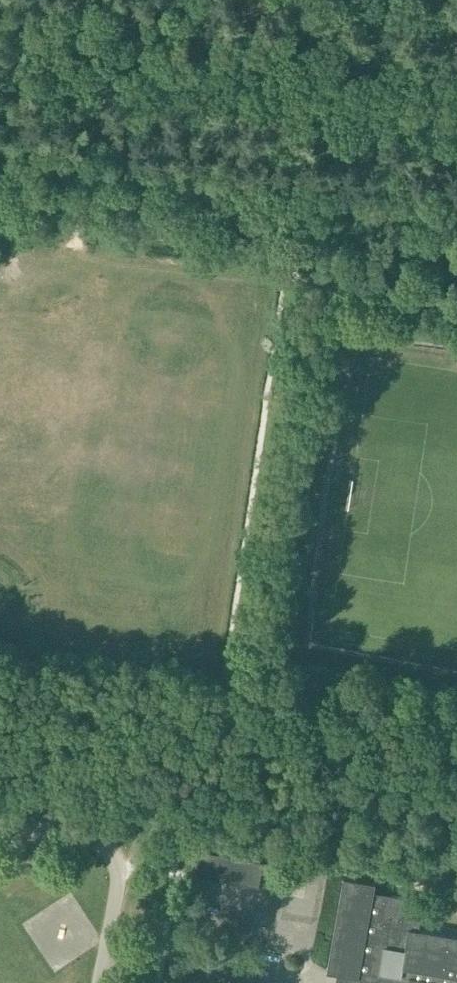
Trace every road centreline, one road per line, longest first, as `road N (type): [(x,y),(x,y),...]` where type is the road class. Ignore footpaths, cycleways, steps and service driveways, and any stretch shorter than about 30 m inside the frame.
road 1 (unclassified): [(100,982),(117,860),(87,838),(0,824)]

